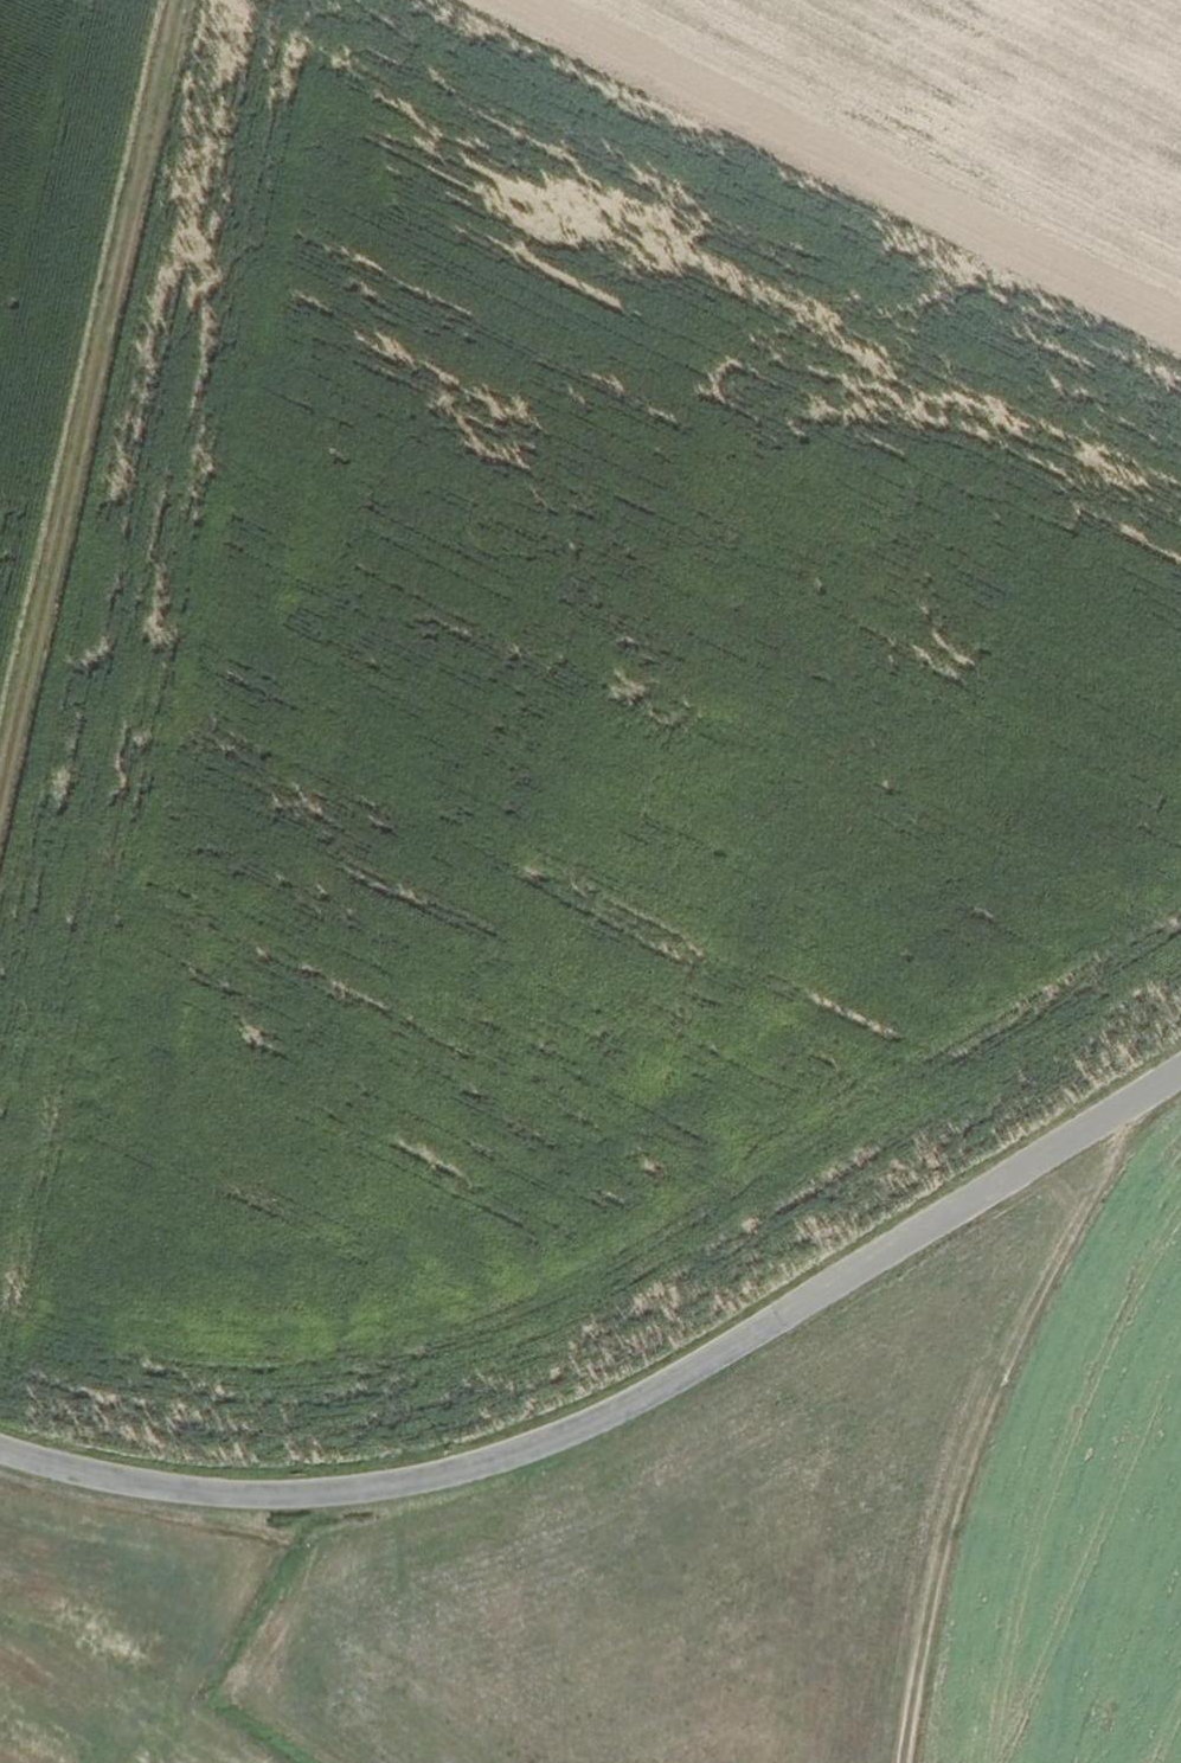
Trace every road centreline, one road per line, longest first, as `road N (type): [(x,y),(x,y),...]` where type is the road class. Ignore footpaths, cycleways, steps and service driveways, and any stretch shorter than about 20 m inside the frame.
road 1 (tertiary): [(0,1452),(26,1463),(229,1496),(360,1488),(488,1462),(656,1388),(1180,1071)]
road 2 (track): [(909,1762),(948,1545),(977,1446),(1018,1341),(1139,1096)]

